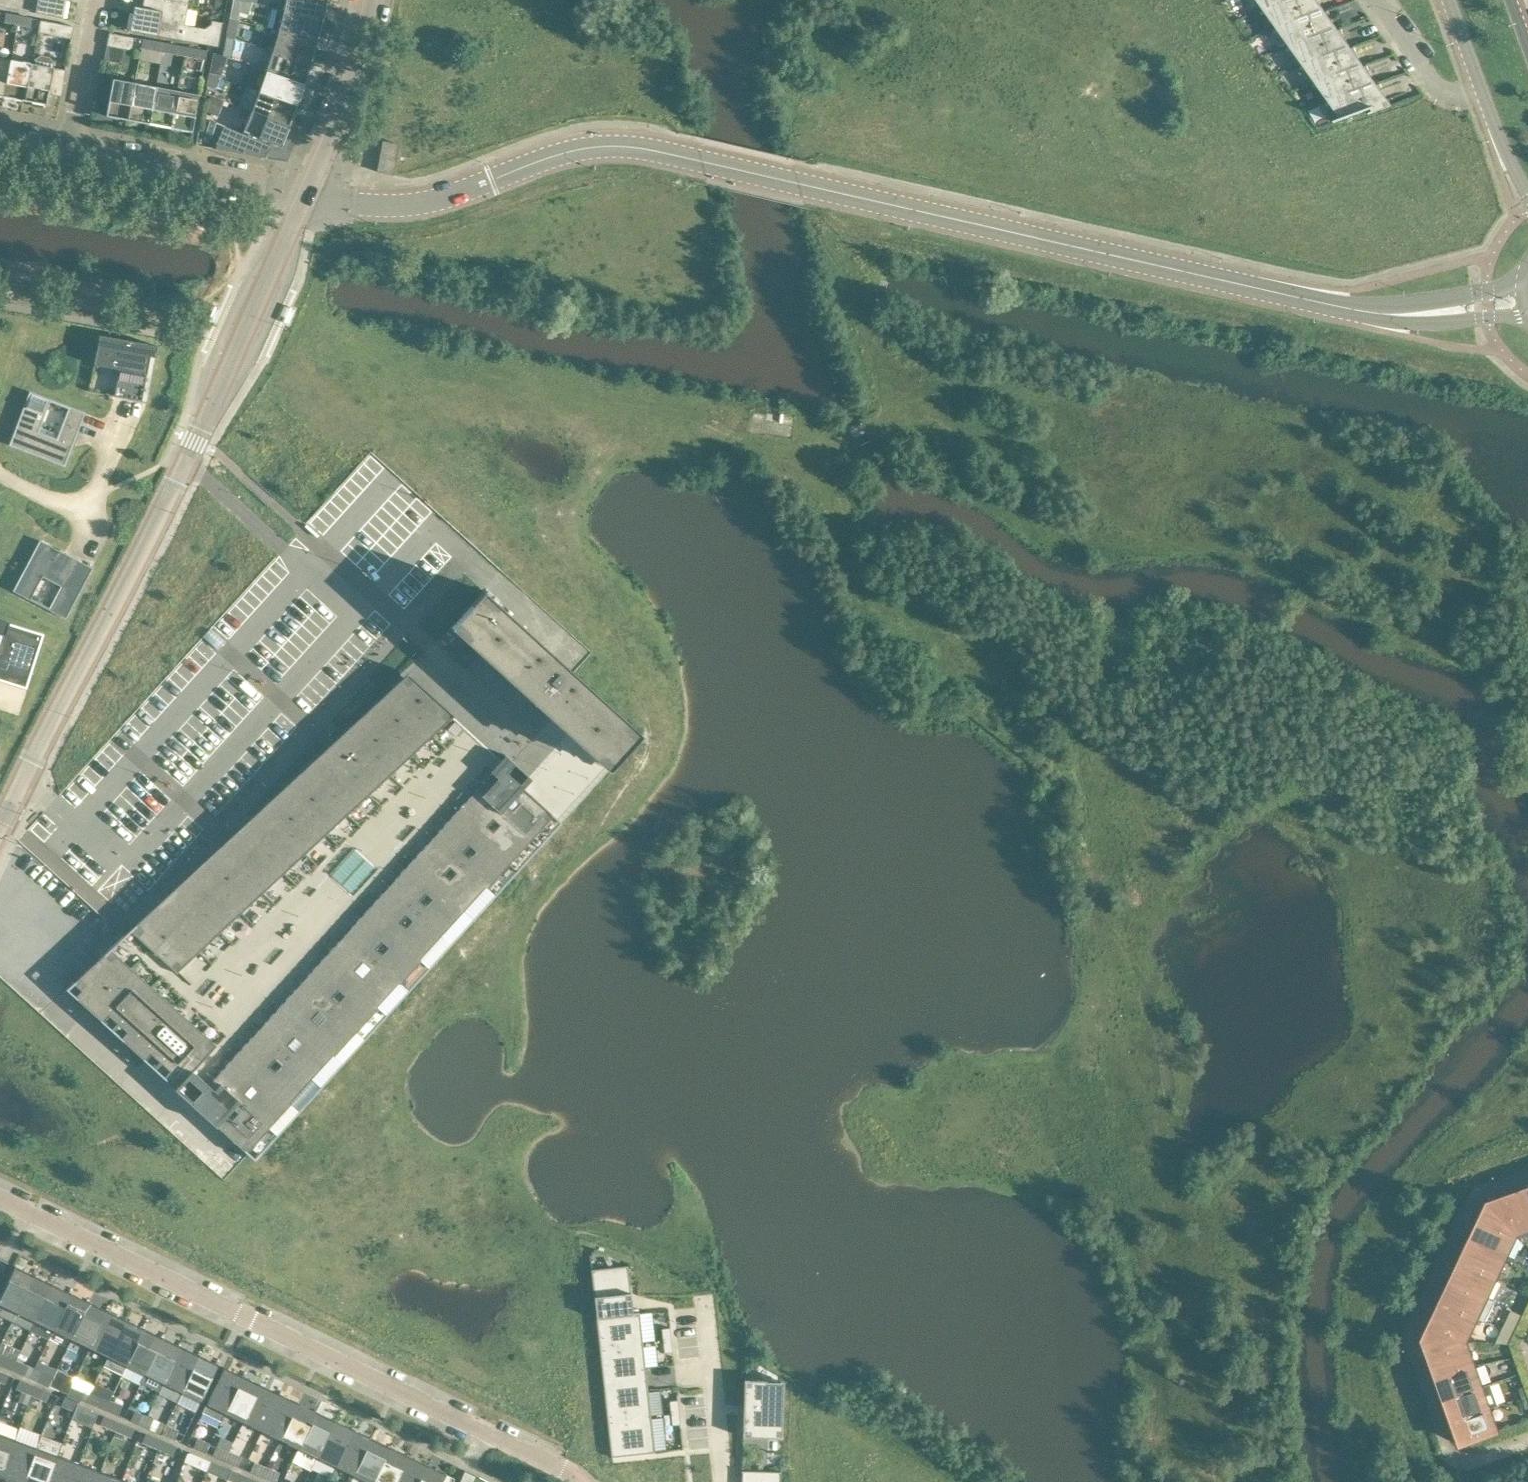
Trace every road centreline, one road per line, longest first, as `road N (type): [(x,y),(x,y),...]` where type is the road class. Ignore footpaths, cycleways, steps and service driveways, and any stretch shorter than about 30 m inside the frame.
road 1 (tertiary): [(1338,307),(649,153),(560,160),(406,210),(308,200)]
road 2 (residential): [(0,827),(171,496),(308,200)]
road 3 (residential): [(581,1481),(0,1201)]
road 4 (tertiary): [(308,200),(65,153)]
road 5 (residential): [(308,200),(372,0)]
road 6 (tertiary): [(1338,307),(1380,321),(1527,317)]
road 7 (tertiary): [(1527,281),(1446,299),(1338,307)]
road 8 (residential): [(723,1481),(704,1295)]
road 9 (residential): [(65,153),(96,0)]
road 10 (residential): [(1484,94),(1448,95),(1376,0)]

